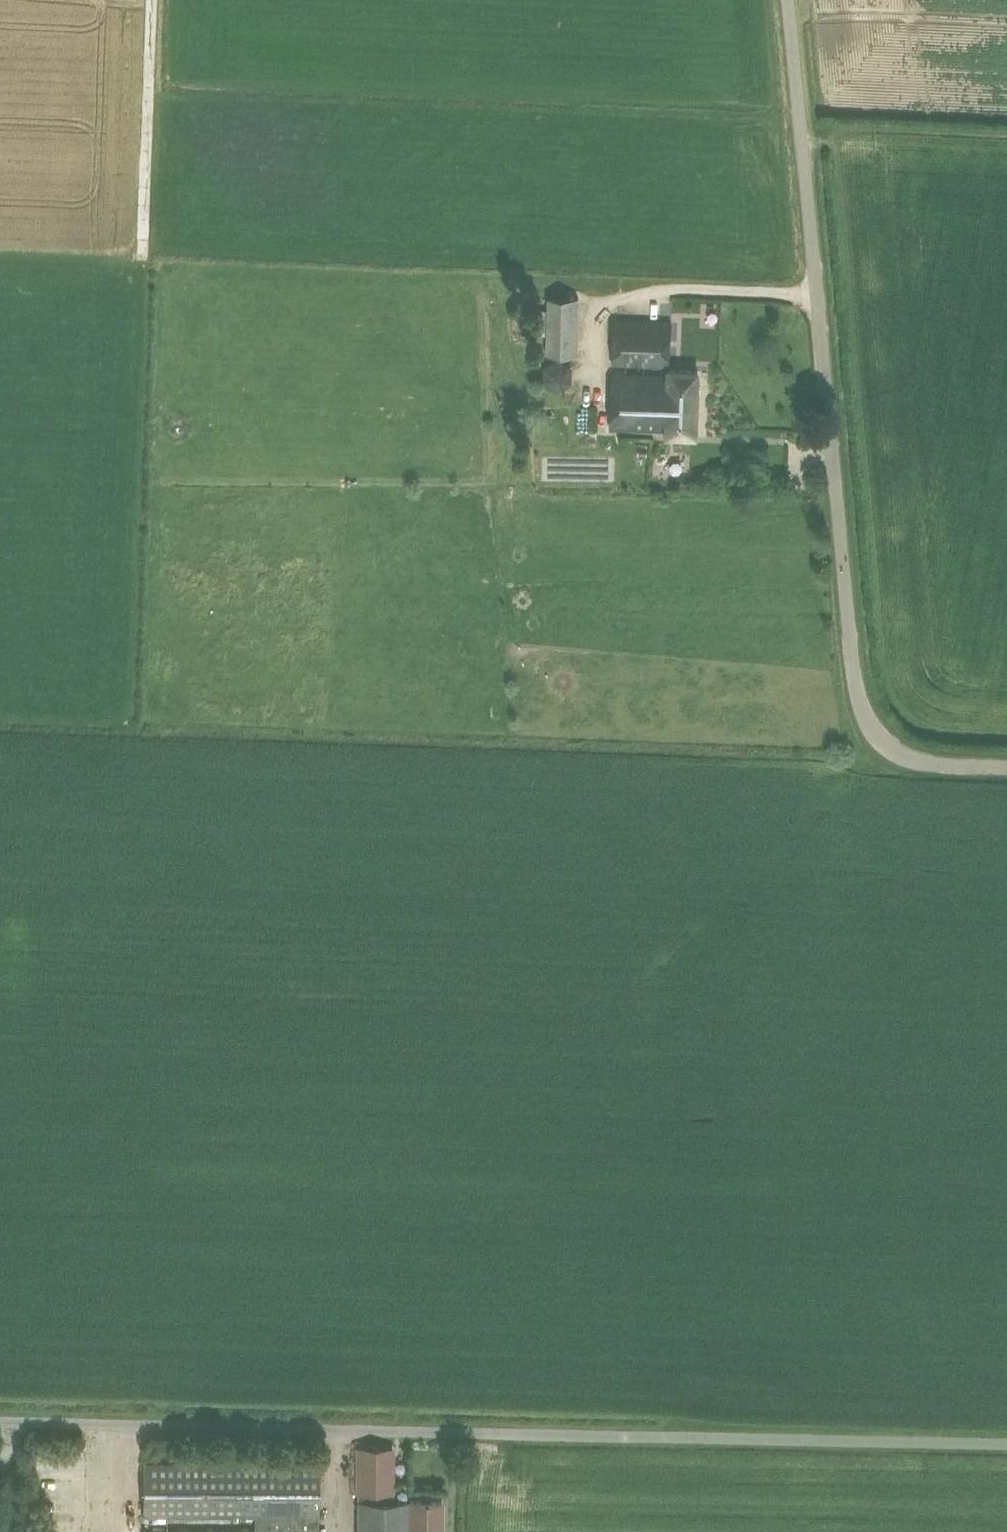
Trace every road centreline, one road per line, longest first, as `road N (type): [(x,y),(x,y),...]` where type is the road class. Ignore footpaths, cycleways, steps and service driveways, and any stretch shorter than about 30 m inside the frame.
road 1 (unclassified): [(1006,763),(907,758),(879,741),(856,687),(790,0)]
road 2 (track): [(148,0),(138,254)]

